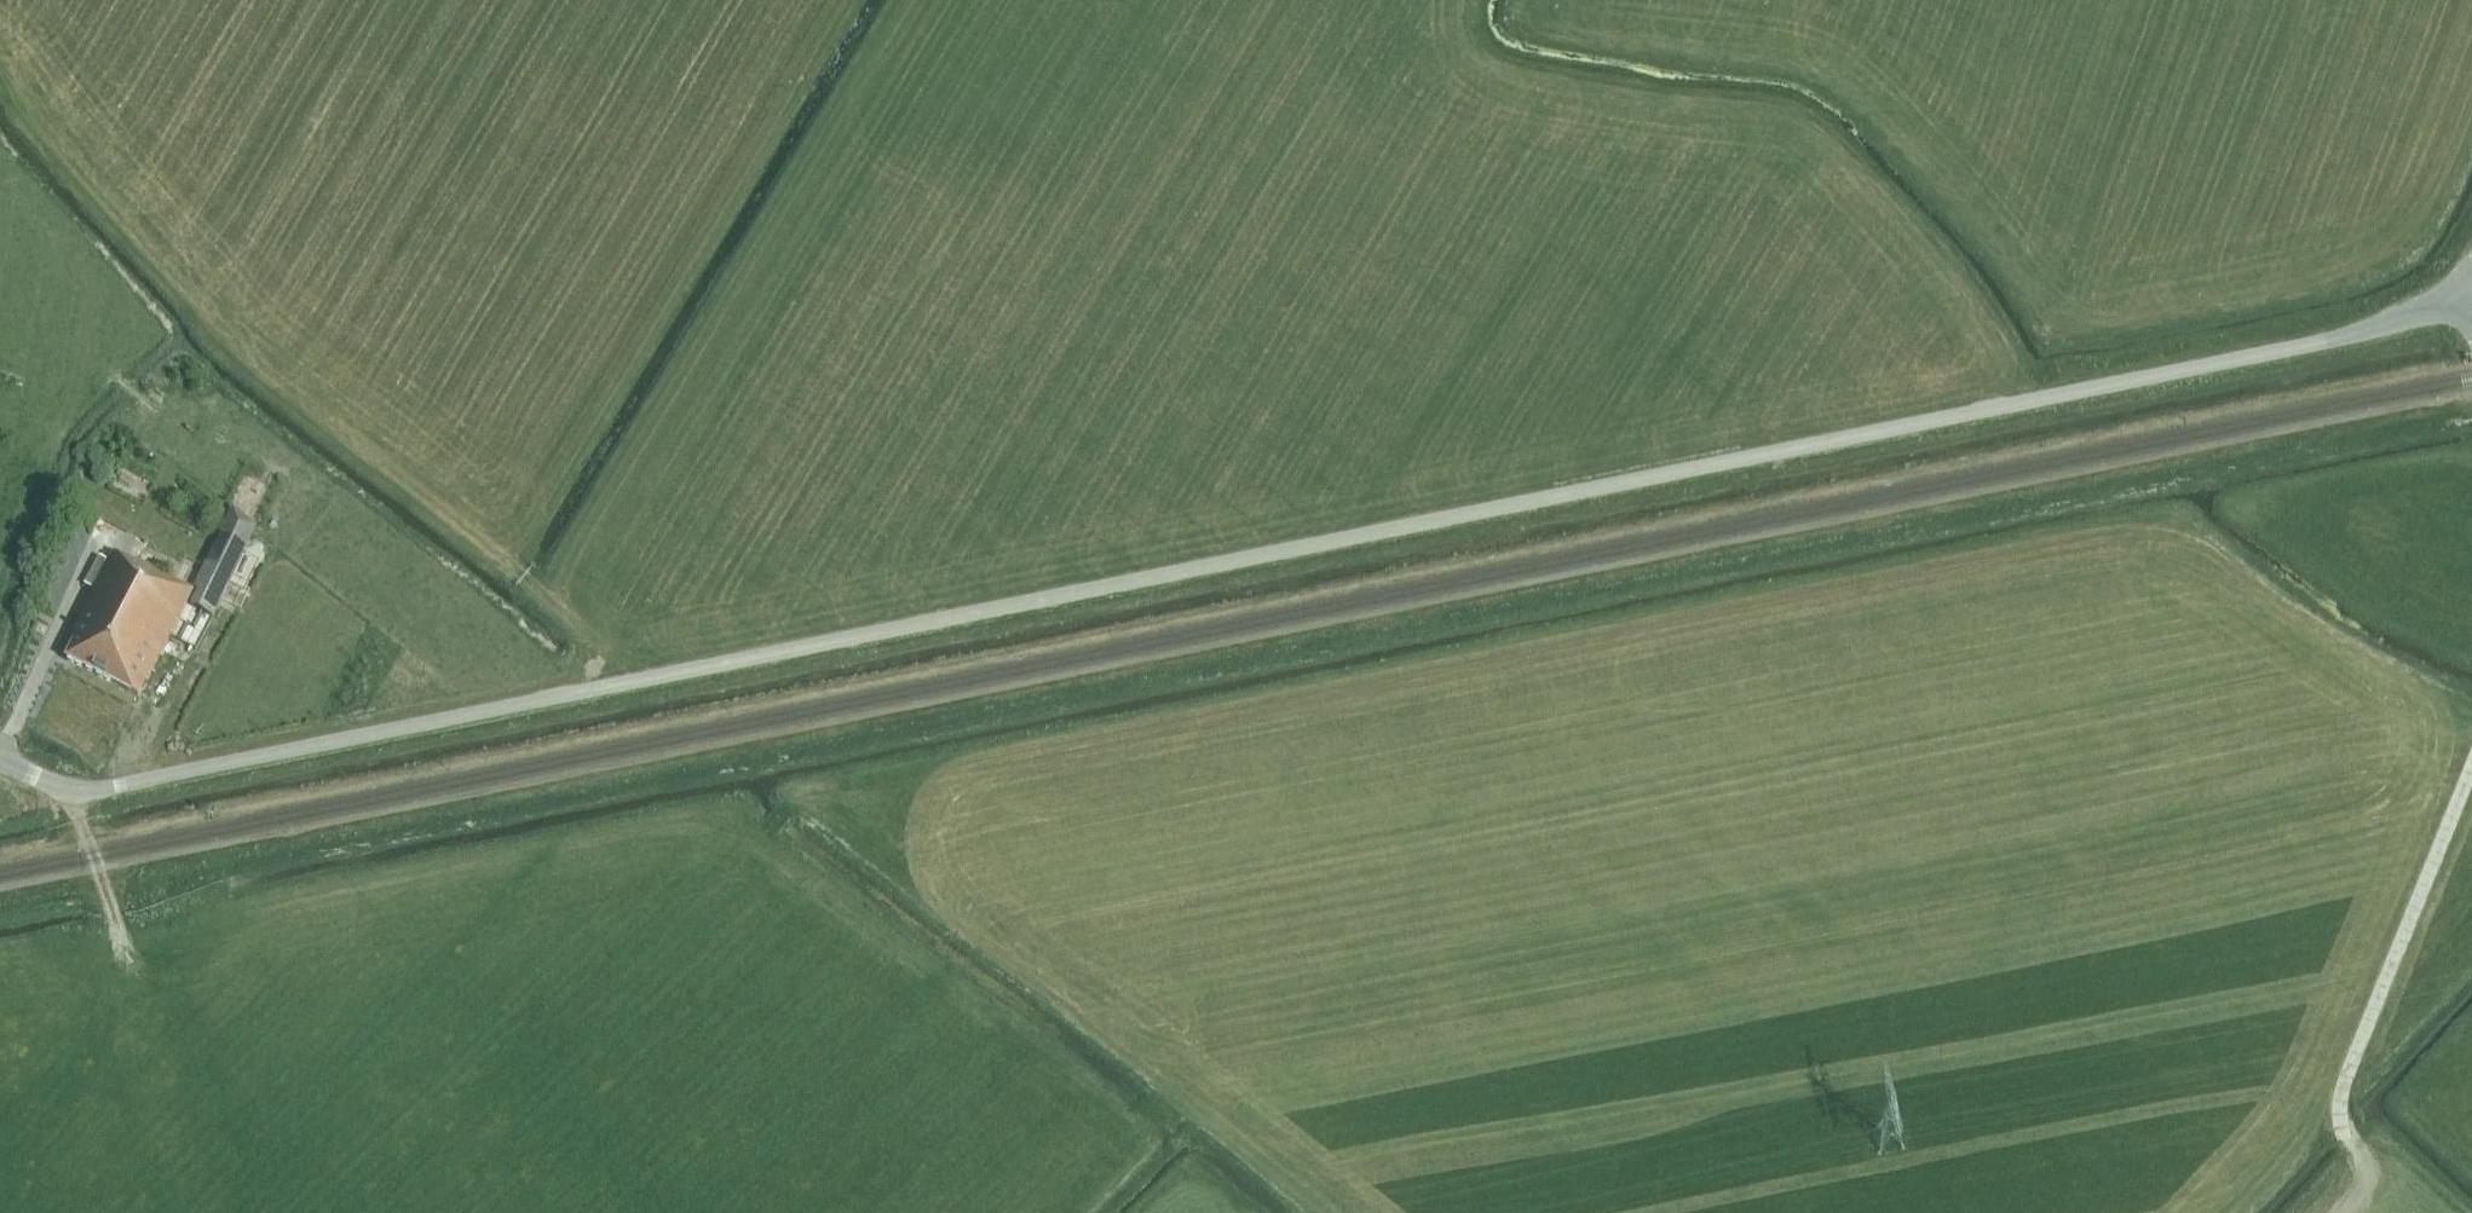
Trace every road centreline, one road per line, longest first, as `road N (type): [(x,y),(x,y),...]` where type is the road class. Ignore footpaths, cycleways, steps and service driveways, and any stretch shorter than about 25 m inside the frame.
road 1 (unclassified): [(2460,290),(2387,327),(133,782),(78,791),(0,759)]
road 2 (track): [(2471,768),(2343,1078),(2340,1122),(2351,1165),(2339,1195),(2316,1212)]
road 3 (track): [(78,791),(124,950)]

